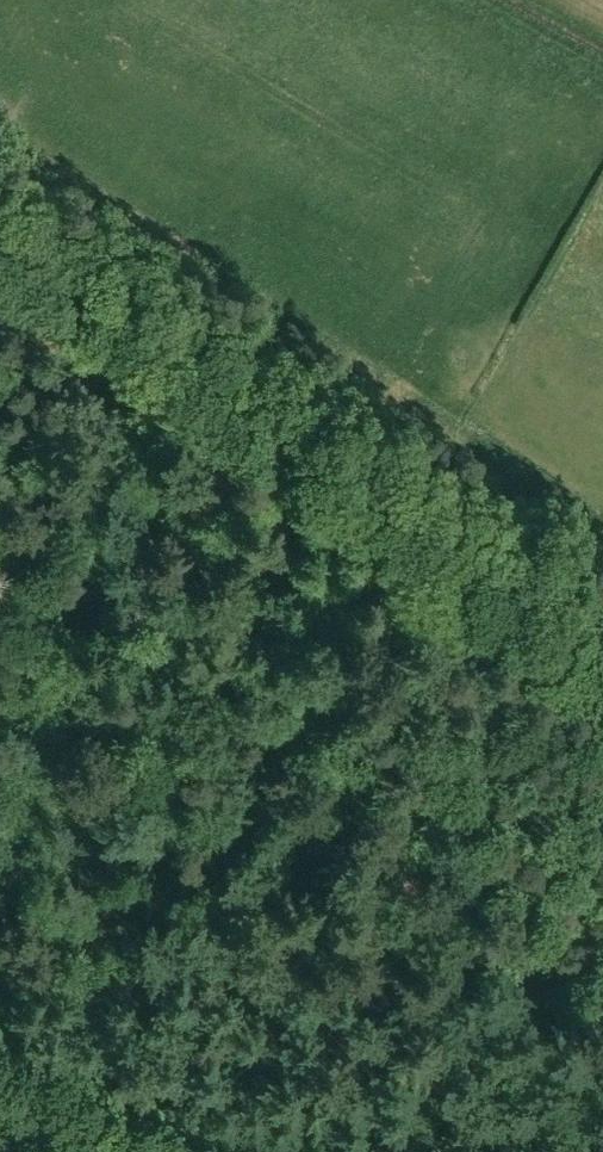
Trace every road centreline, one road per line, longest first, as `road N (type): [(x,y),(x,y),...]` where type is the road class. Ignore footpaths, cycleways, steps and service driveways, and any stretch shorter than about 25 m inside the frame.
road 1 (unclassified): [(602,668),(0,256)]
road 2 (track): [(142,1151),(0,1079)]

